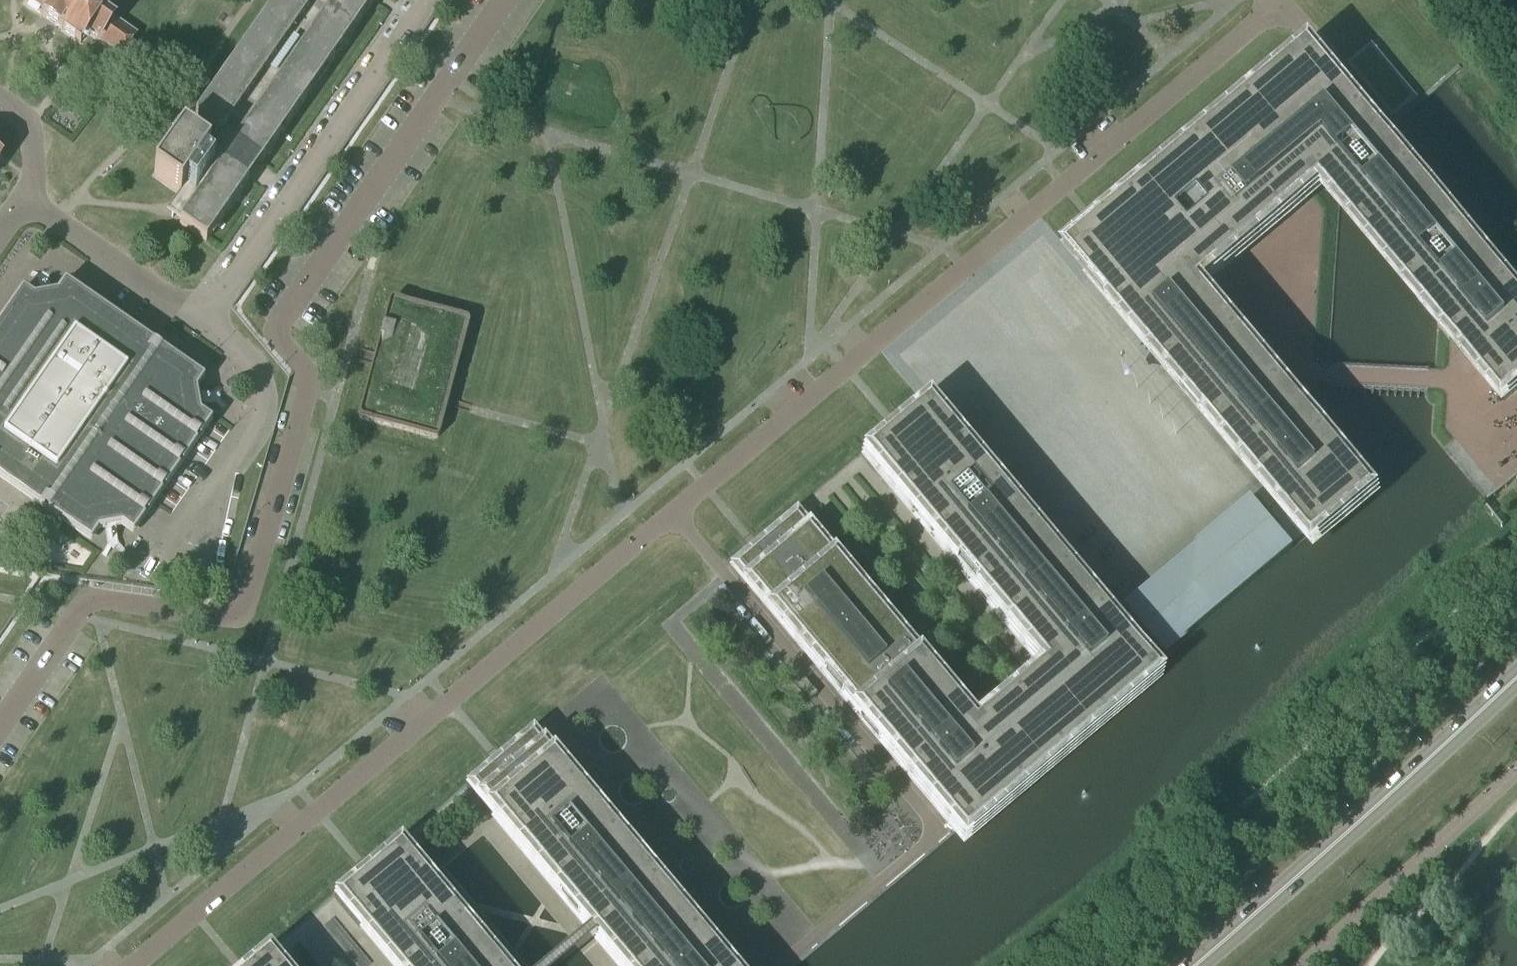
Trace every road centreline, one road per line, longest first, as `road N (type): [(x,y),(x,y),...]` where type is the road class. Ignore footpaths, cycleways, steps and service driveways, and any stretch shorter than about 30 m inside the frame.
road 1 (secondary): [(1196,965),(1516,678)]
road 2 (residential): [(203,322),(427,0)]
road 3 (residential): [(161,559),(258,427),(263,408),(250,361),(203,322)]
road 4 (residential): [(203,322),(25,202)]

